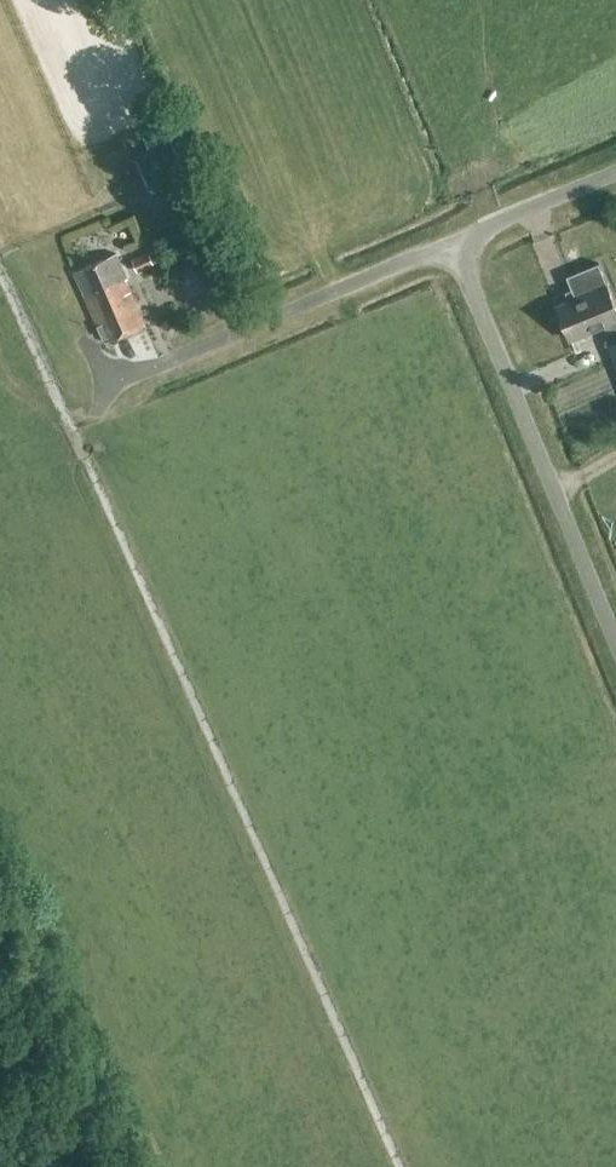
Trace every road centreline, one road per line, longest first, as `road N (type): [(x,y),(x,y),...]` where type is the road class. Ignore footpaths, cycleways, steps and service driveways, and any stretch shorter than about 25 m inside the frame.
road 1 (track): [(399,1166),(67,421)]
road 2 (unclassified): [(615,644),(455,240)]
road 3 (unclassified): [(194,351),(455,240)]
road 4 (unclassified): [(455,240),(615,173)]
road 5 (track): [(67,421),(0,274)]

